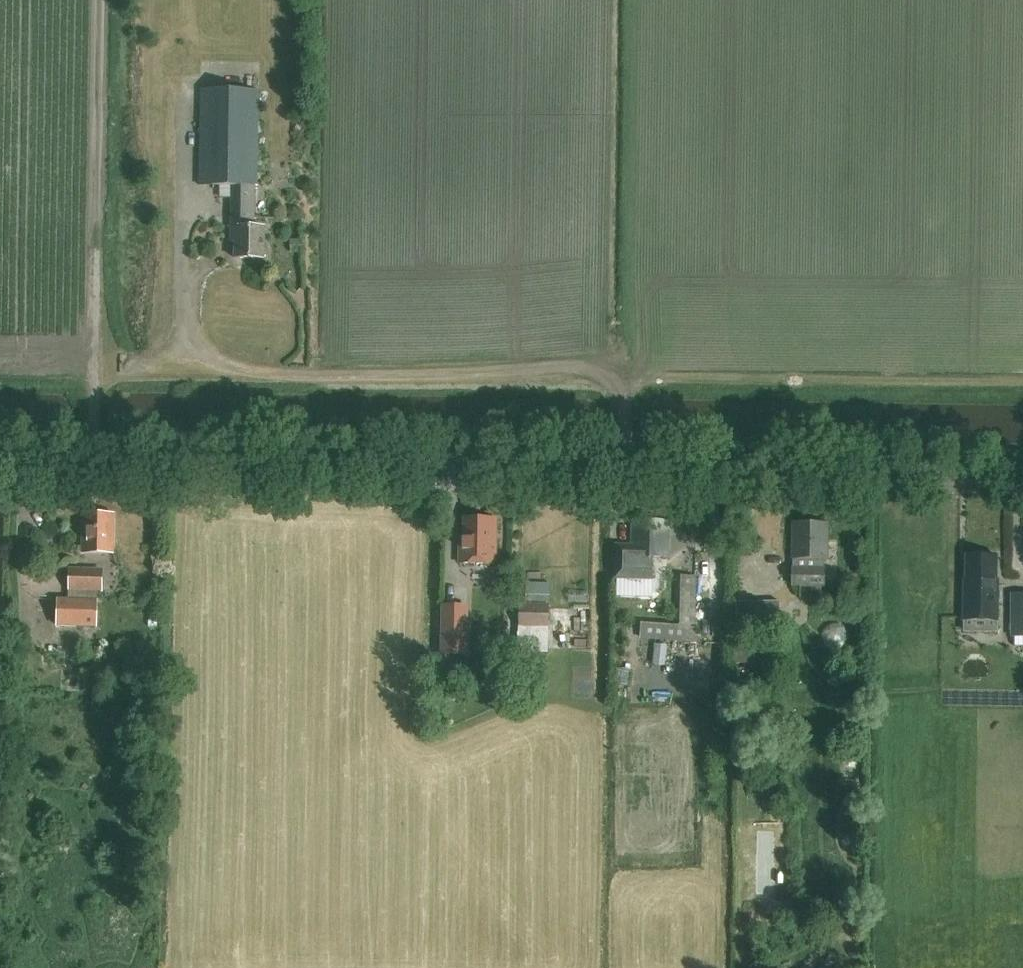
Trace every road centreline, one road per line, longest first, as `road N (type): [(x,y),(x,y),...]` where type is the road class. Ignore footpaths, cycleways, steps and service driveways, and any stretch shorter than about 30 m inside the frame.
road 1 (tertiary): [(1022,473),(0,460)]
road 2 (track): [(626,469),(622,392),(590,366),(269,373),(205,354),(190,330),(184,220)]

